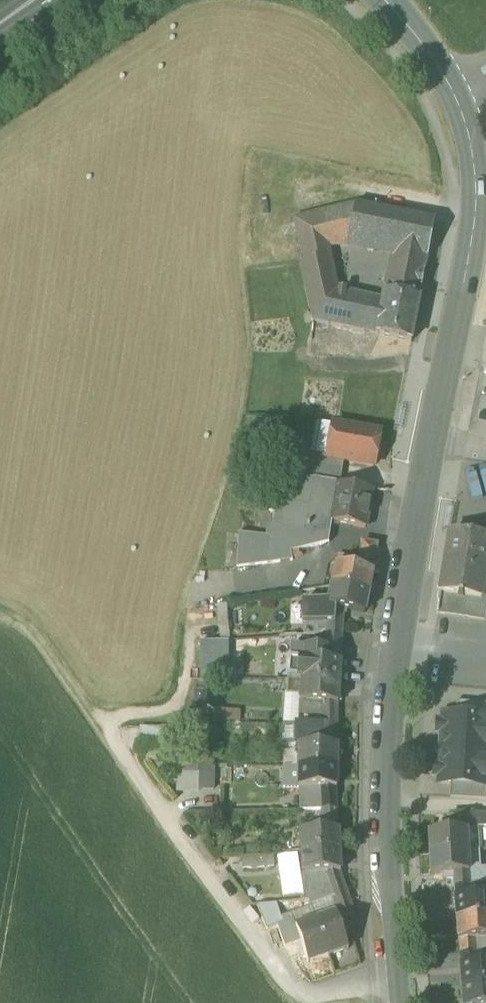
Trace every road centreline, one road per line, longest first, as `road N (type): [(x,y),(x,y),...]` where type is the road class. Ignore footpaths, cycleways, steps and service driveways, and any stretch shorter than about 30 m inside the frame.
road 1 (residential): [(397,980),(386,801),(411,586),(475,198),(458,101)]
road 2 (unclassified): [(397,980),(307,993),(283,975),(99,718)]
road 3 (track): [(99,718),(170,709),(187,689),(189,598)]
road 4 (residential): [(458,101),(386,0)]

